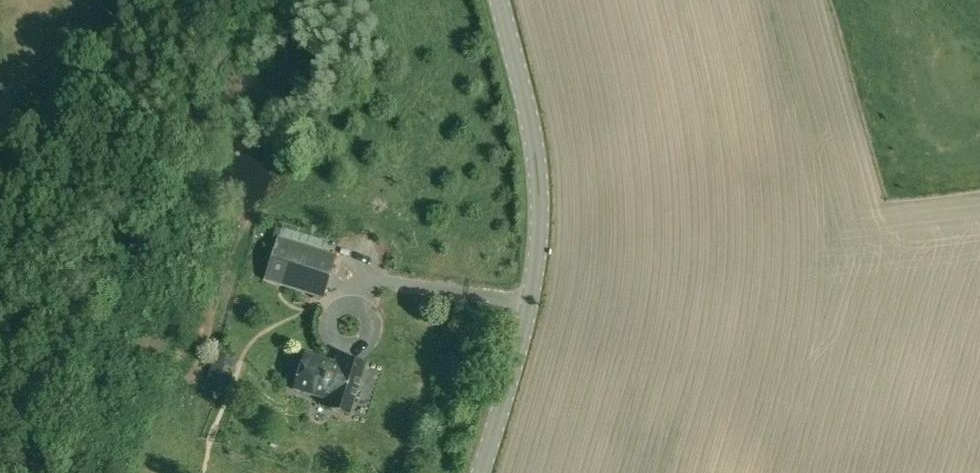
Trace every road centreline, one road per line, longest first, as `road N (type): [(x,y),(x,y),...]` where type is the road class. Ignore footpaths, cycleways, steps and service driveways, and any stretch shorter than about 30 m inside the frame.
road 1 (unclassified): [(480,472),(531,301),(540,228),(534,141),(499,0)]

